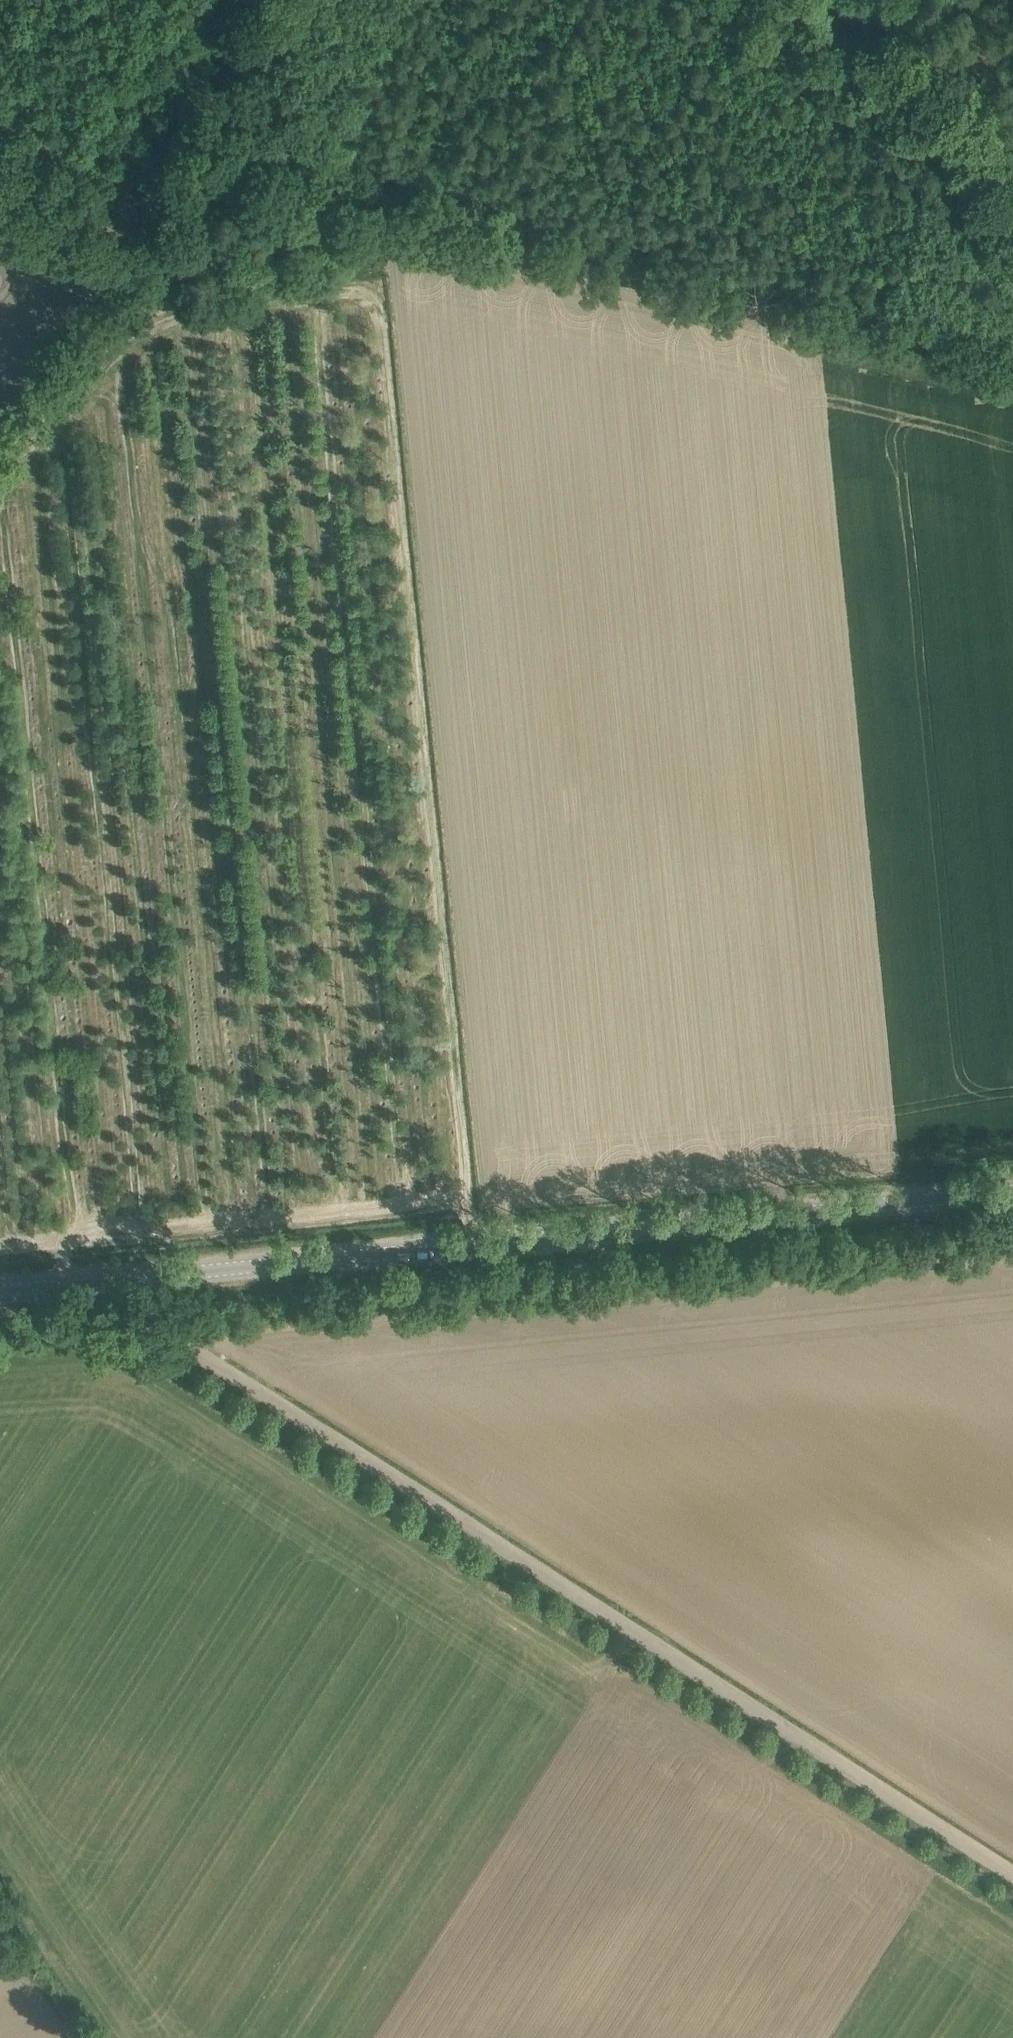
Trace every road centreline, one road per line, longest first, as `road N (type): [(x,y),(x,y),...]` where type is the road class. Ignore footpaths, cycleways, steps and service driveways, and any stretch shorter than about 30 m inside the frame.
road 1 (track): [(89,1284),(1012,1882)]
road 2 (unclassified): [(0,1293),(1012,1177)]
road 3 (unclassified): [(1012,186),(812,0)]

